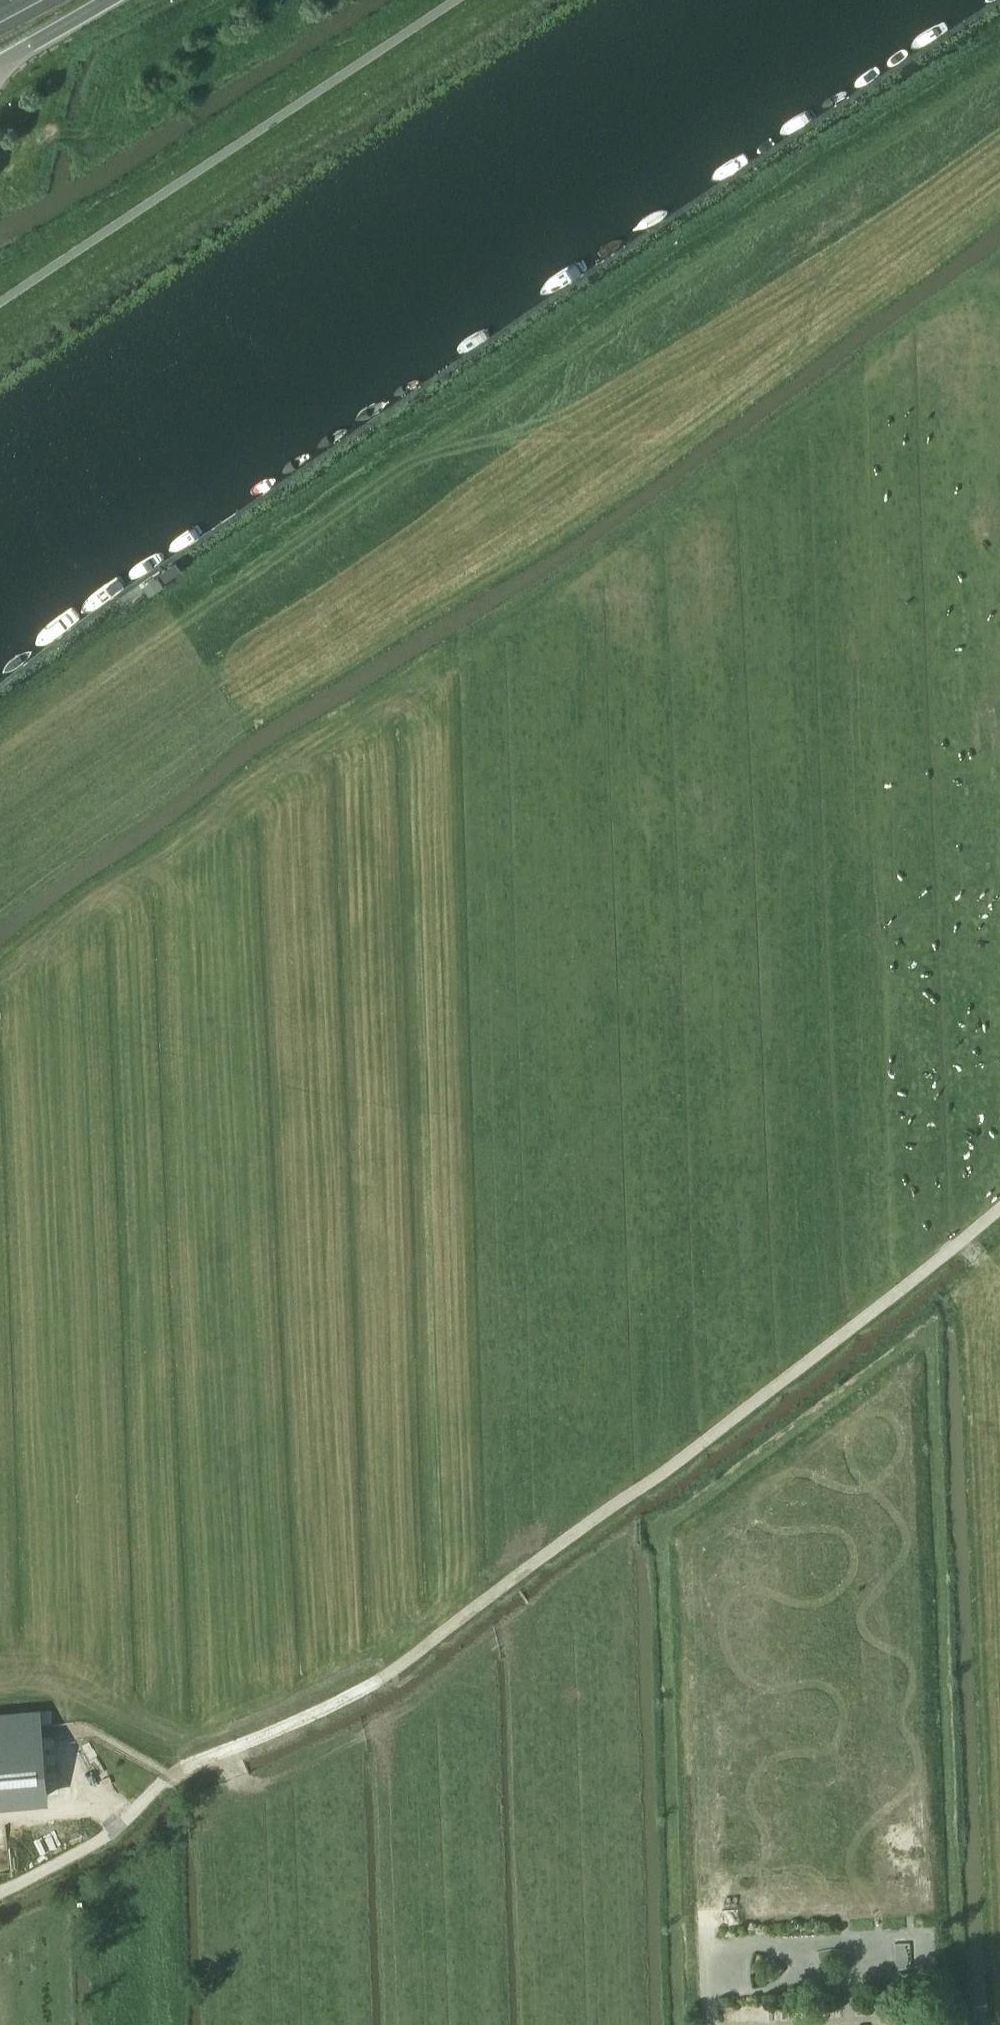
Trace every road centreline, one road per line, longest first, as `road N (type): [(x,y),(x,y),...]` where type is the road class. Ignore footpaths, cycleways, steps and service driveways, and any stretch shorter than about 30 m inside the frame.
road 1 (track): [(0,1887),(114,1828),(179,1773),(362,1690),(999,1209)]
road 2 (motorway): [(0,61),(106,0)]

